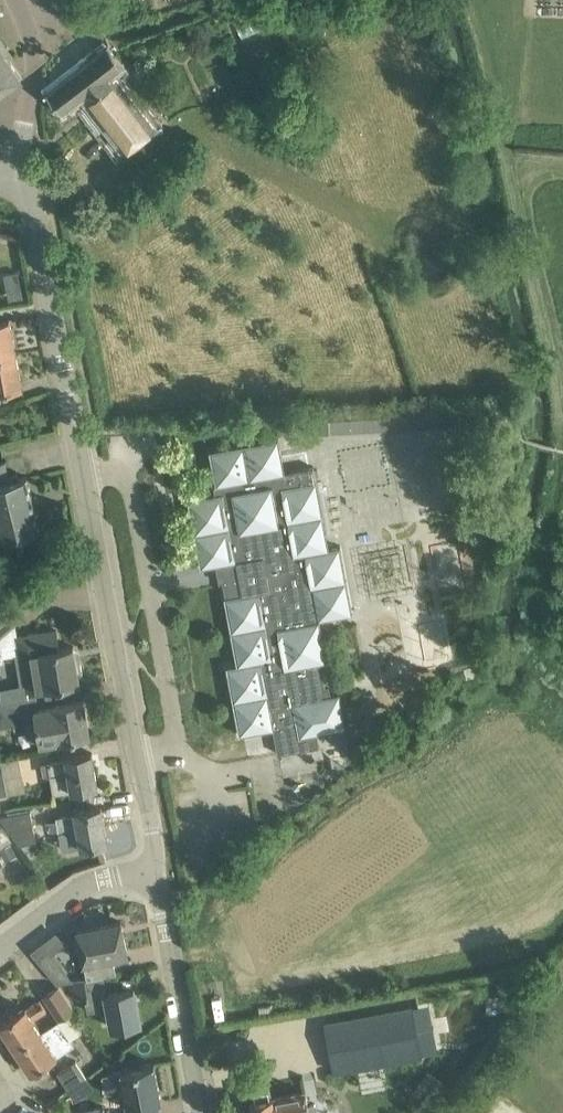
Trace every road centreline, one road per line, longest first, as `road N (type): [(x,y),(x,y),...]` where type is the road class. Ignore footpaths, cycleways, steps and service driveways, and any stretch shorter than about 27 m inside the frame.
road 1 (residential): [(148,871),(155,831),(39,231),(18,180)]
road 2 (residential): [(204,1112),(167,917),(148,871)]
road 3 (residential): [(18,180),(35,59),(19,0)]
road 4 (residential): [(0,949),(86,881),(148,871)]

